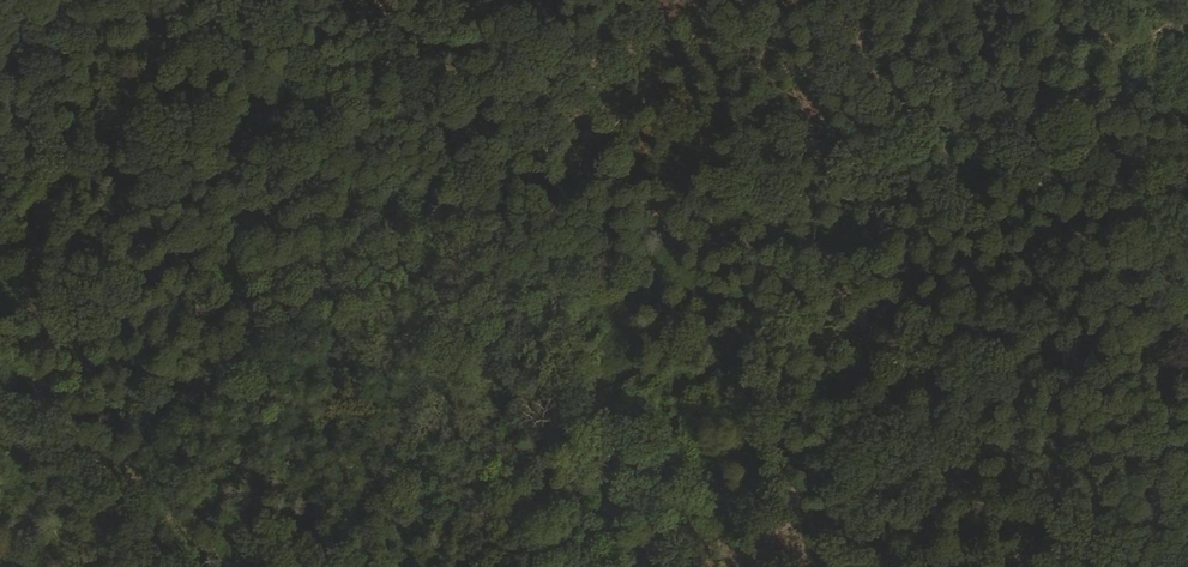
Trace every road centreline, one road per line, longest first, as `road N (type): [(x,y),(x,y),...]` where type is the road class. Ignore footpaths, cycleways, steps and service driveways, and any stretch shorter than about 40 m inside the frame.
road 1 (track): [(1109,566),(1187,410)]

